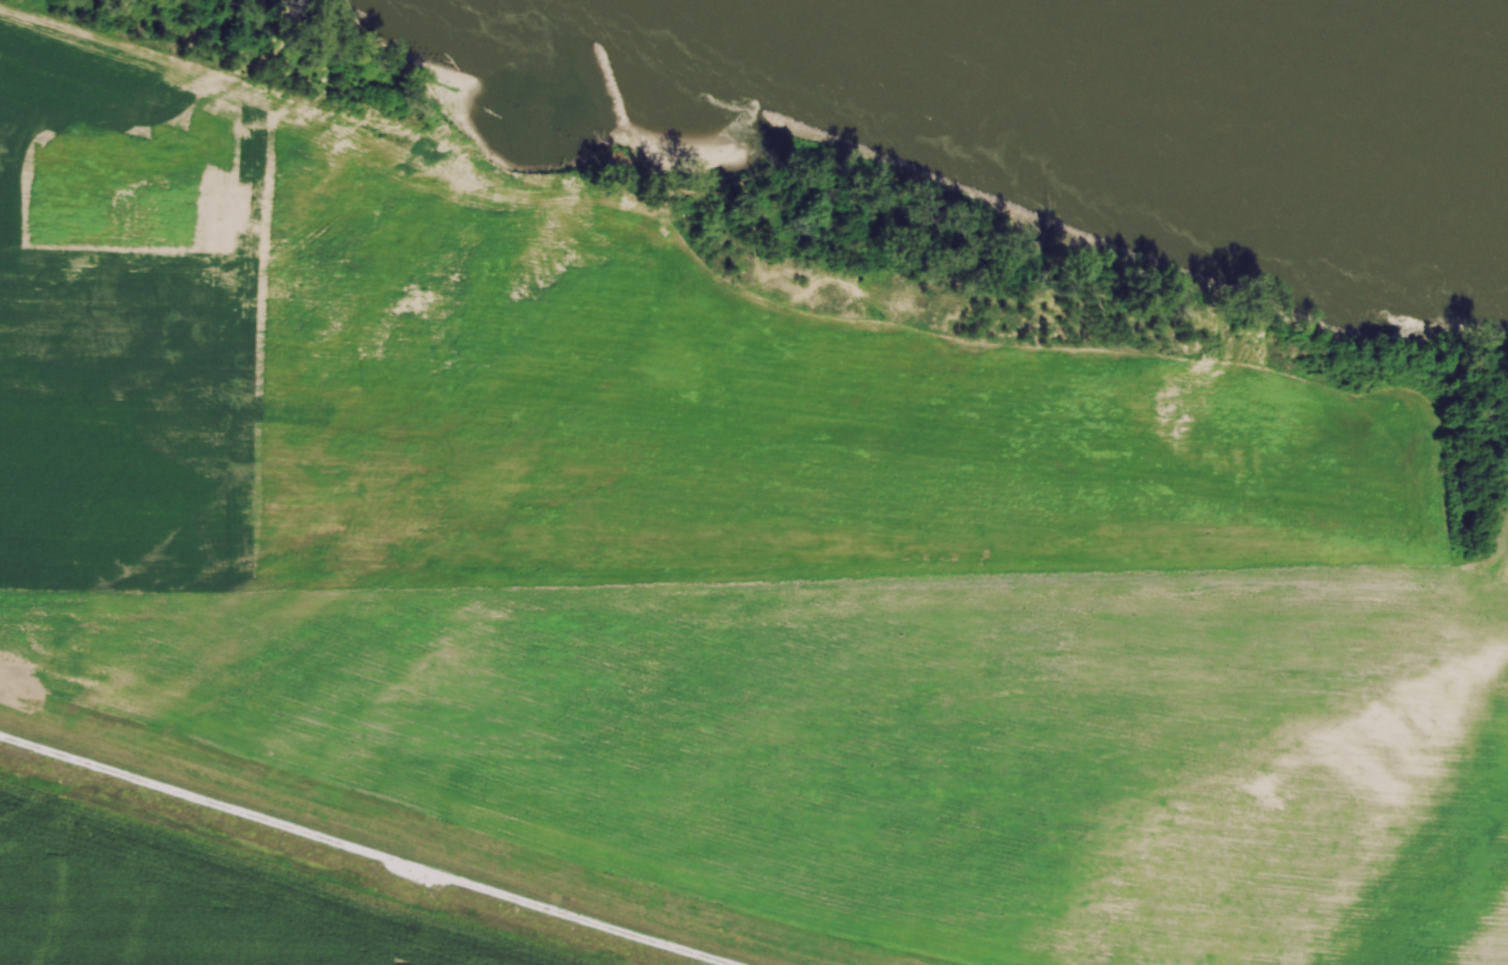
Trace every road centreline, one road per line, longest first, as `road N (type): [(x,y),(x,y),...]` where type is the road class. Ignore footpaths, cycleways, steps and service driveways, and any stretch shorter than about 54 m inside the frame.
road 1 (track): [(0,724),(777,964)]

